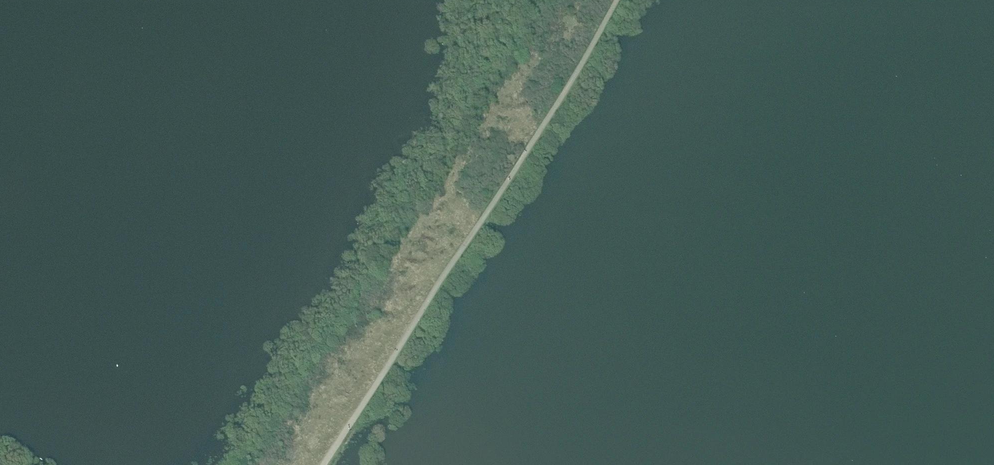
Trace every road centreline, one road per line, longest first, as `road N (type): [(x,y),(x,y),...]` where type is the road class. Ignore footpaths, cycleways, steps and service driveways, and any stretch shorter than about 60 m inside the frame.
road 1 (track): [(324,464),(617,0)]

